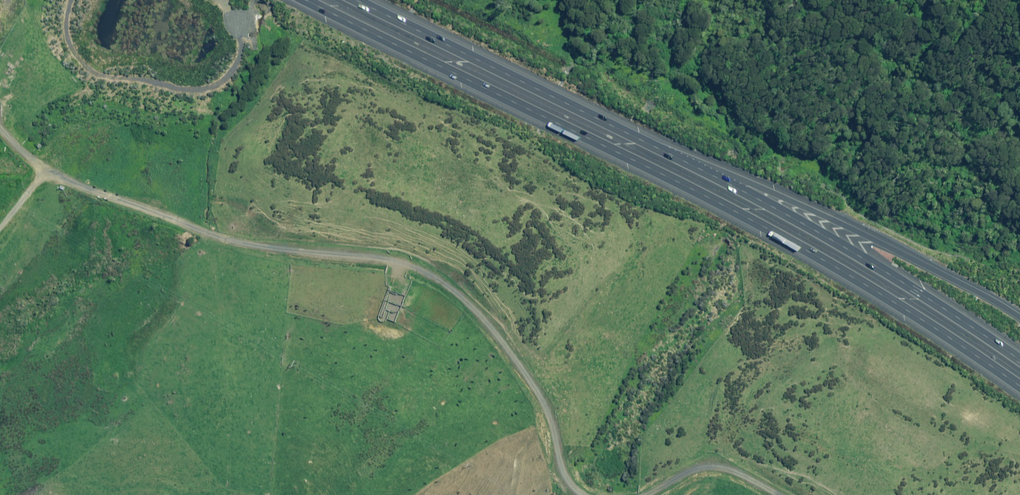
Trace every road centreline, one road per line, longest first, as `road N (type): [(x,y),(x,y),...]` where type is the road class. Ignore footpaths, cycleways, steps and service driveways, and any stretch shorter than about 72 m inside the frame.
road 1 (motorway): [(1019,386),(779,234),(305,0)]
road 2 (motorway): [(685,161),(861,257),(1019,361)]
road 3 (motorway): [(685,161),(819,213),(1019,316)]
road 4 (motorway): [(356,0),(685,161)]

